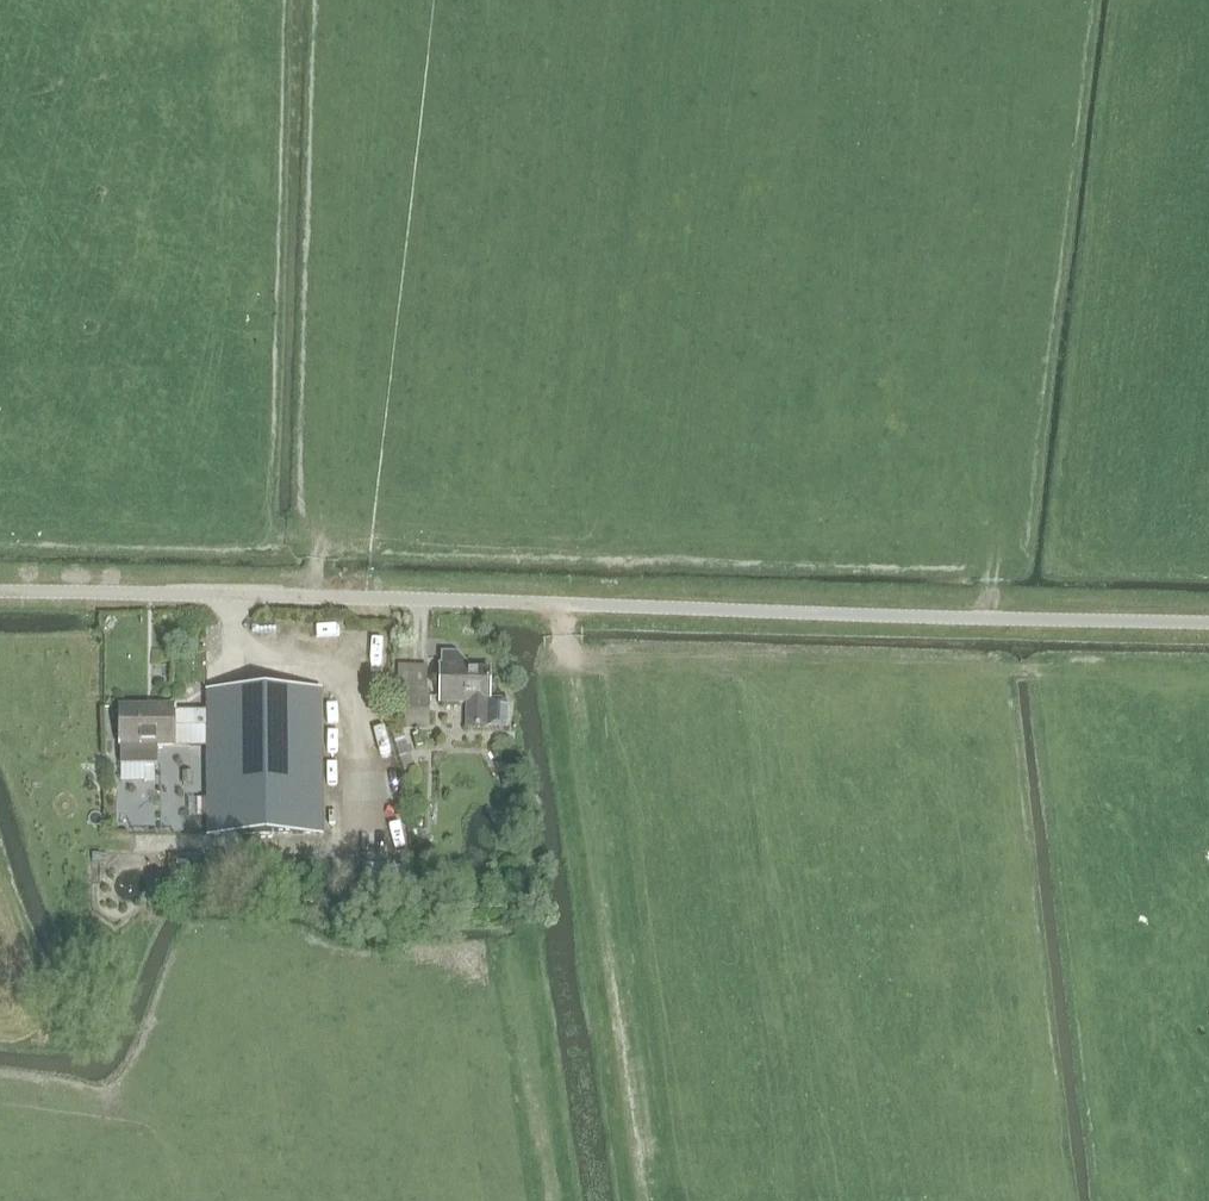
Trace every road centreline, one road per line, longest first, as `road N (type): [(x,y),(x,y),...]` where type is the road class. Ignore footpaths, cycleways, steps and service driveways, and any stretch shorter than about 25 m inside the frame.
road 1 (unclassified): [(1208,622),(0,591)]

